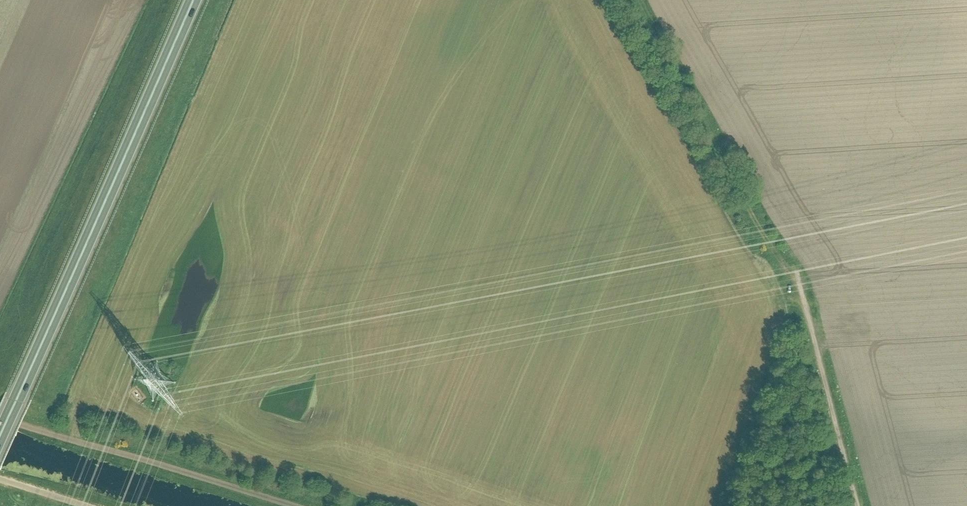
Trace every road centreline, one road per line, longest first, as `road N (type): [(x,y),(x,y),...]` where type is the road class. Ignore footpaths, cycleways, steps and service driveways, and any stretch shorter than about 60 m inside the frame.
road 1 (track): [(857,505),(799,279),(766,238),(639,0)]
road 2 (trunk): [(0,443),(194,0)]
road 3 (track): [(287,505),(0,419)]

